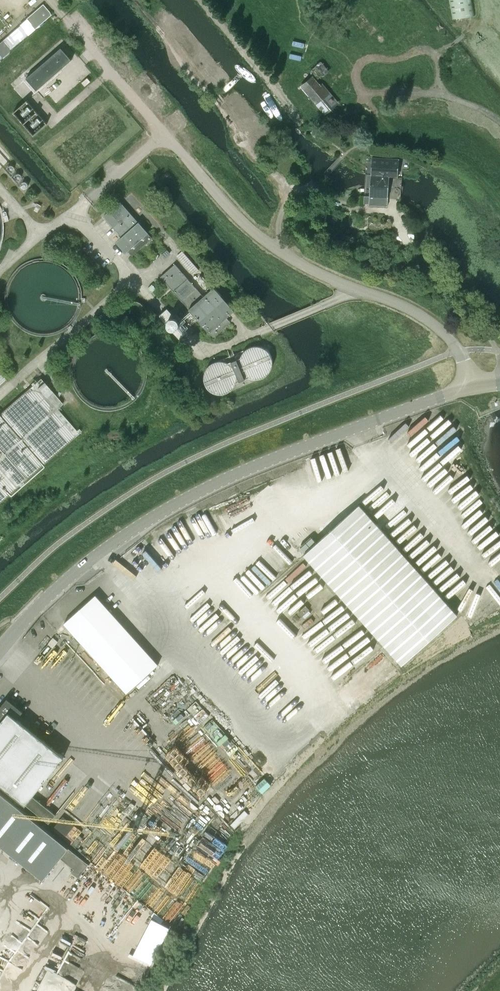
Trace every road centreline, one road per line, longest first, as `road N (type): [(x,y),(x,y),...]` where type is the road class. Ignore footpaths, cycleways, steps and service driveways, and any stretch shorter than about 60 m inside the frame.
road 1 (tertiary): [(0,649),(101,553),(184,500),(473,386)]
road 2 (unclassified): [(473,386),(451,341),(425,317),(289,256)]
road 3 (track): [(289,256),(279,221),(285,184),(243,135)]

